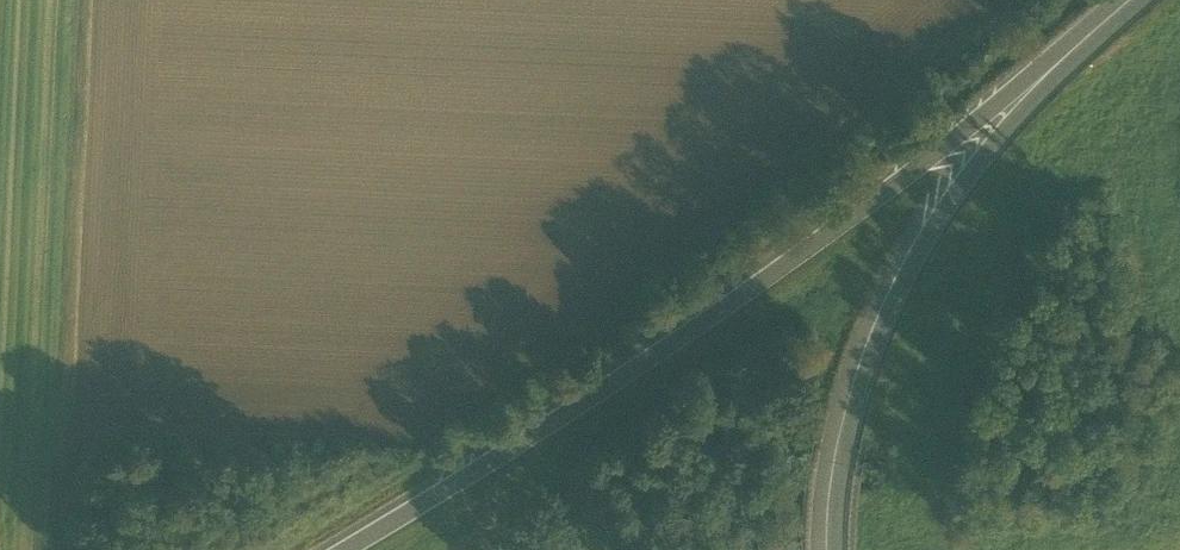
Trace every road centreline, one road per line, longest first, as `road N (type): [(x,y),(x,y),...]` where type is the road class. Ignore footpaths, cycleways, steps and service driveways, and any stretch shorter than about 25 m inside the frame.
road 1 (motorway): [(1124,0),(942,148),(647,364),(348,549)]
road 2 (motorway): [(1134,0),(998,136),(941,217),(867,375),(838,549)]

